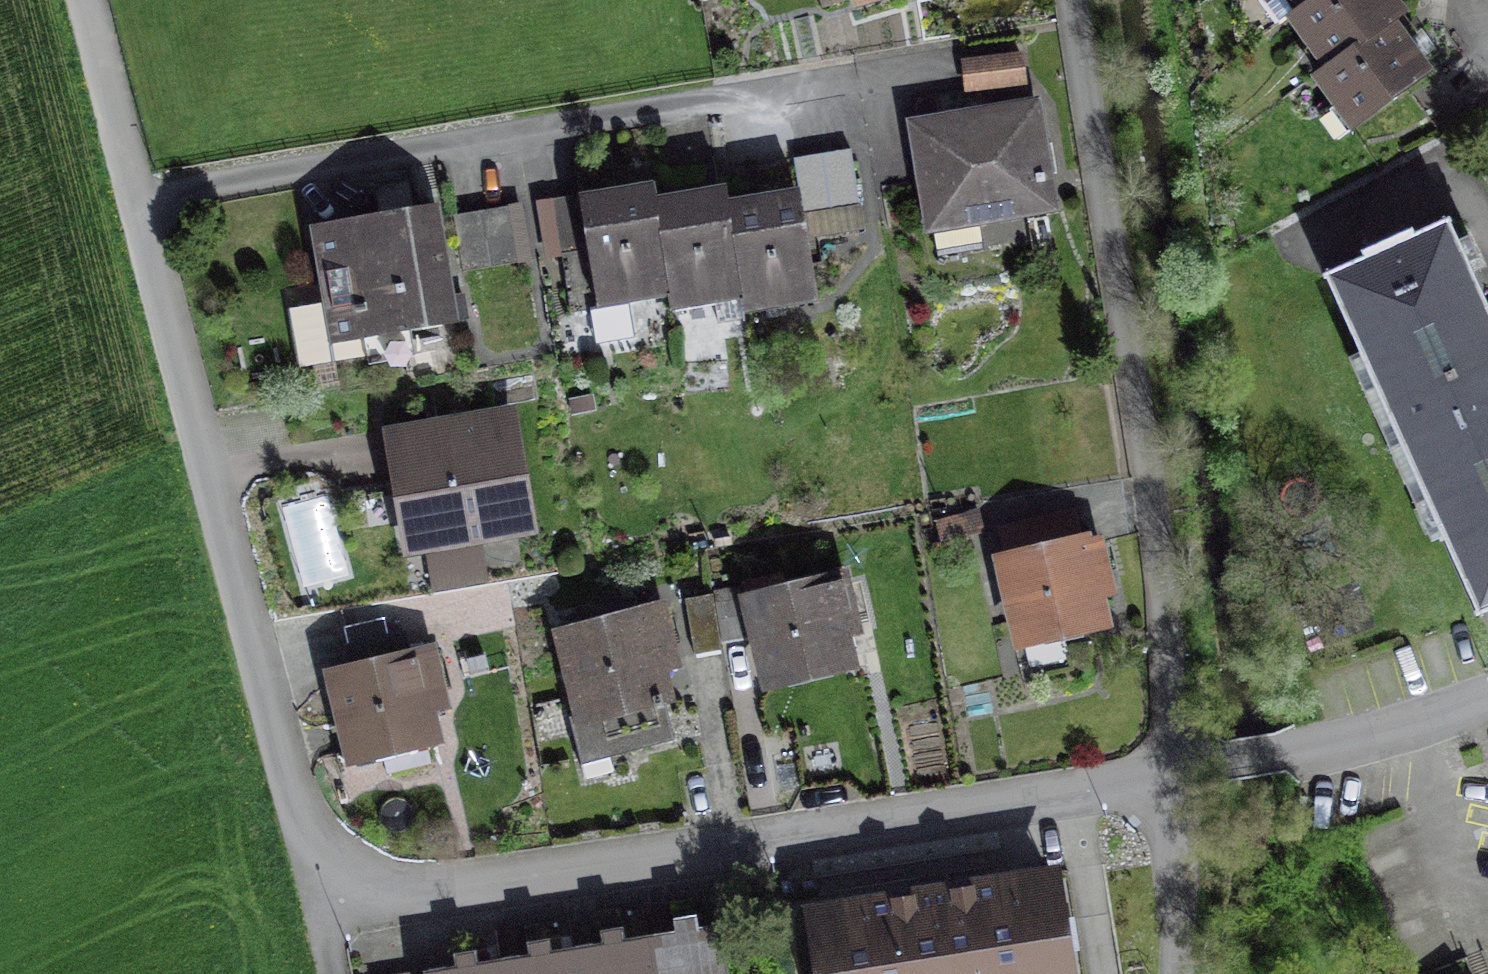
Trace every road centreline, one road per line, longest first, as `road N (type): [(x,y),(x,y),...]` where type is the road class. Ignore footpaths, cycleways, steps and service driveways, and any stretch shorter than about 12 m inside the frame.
road 1 (residential): [(318,903),(1175,771)]
road 2 (residential): [(137,199),(950,56)]
road 3 (unclassified): [(1072,0),(1144,461),(1175,771)]
road 4 (residential): [(137,199),(318,903)]
road 5 (residential): [(1175,771),(1384,729),(1487,694)]
road 6 (residential): [(85,0),(137,199)]
road 7 (unclassified): [(1175,771),(1176,973)]

